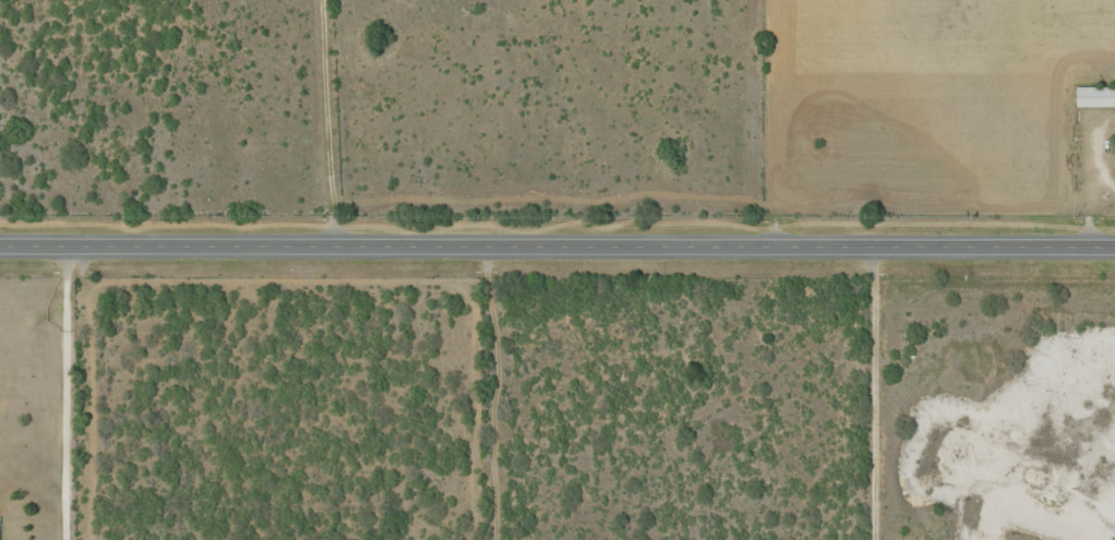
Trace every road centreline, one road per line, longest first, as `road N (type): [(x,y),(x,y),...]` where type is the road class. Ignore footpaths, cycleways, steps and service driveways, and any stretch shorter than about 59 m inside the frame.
road 1 (secondary): [(1114,240),(0,254)]
road 2 (residential): [(895,243),(889,539)]
road 3 (residential): [(79,539),(80,255)]

